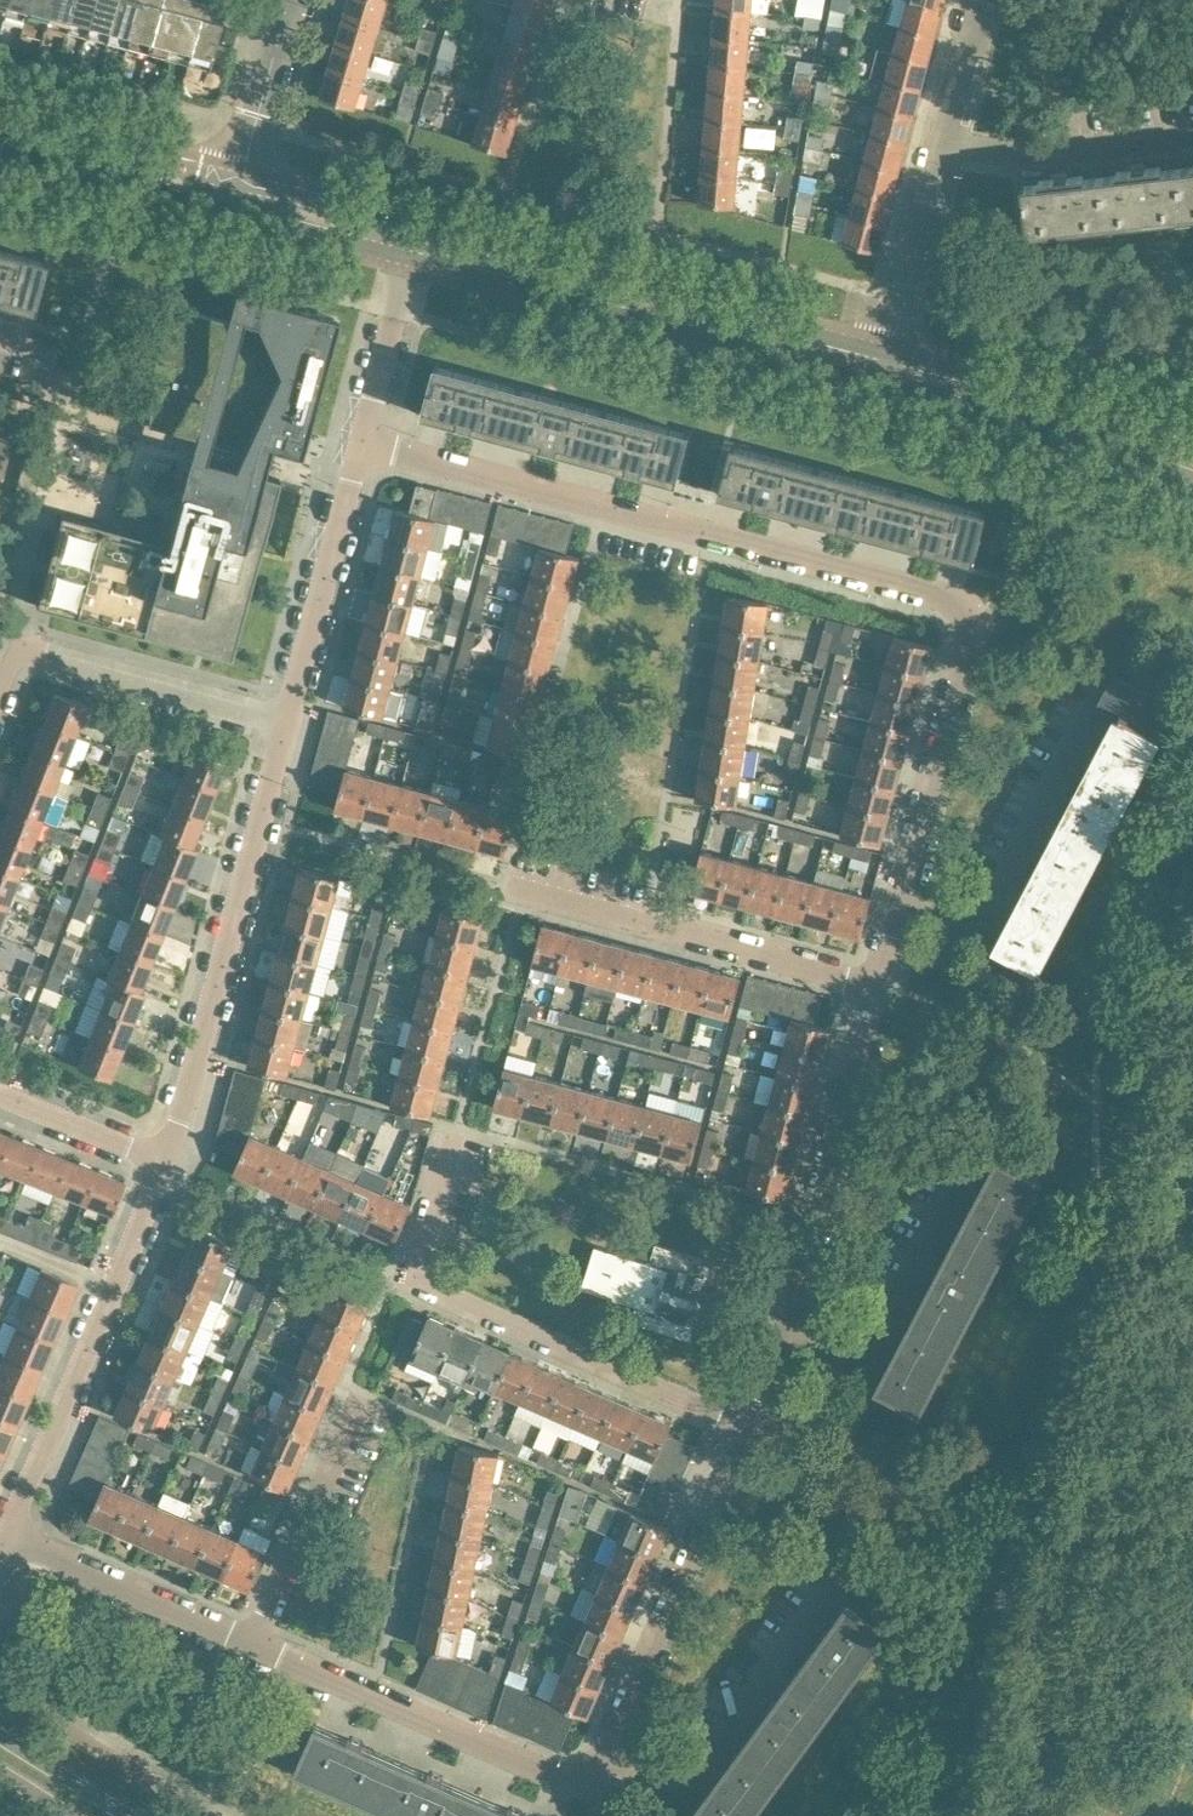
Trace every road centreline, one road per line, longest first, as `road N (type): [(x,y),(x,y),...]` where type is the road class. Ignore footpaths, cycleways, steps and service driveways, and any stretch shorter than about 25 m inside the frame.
road 1 (residential): [(897,909),(969,639),(968,614),(948,598),(363,438)]
road 2 (tertiary): [(1192,1149),(1019,1815)]
road 3 (residential): [(756,1423),(425,1277),(424,1253),(457,1127)]
road 4 (unclassified): [(888,354),(418,229)]
road 5 (unclassified): [(410,258),(878,384)]
road 6 (residential): [(166,1161),(283,722)]
road 7 (residential): [(8,1544),(166,1161)]
road 8 (residential): [(248,1653),(544,1786),(578,1789),(610,1757)]
road 9 (tertiary): [(1093,1815),(1192,1438)]
road 10 (residential): [(877,984),(502,884)]
road 11 (residential): [(778,1341),(877,984)]
road 12 (residential): [(610,1757),(756,1423)]
road 13 (unclassified): [(878,384),(1192,479)]
road 14 (residential): [(897,909),(980,926),(1090,709)]
road 15 (residential): [(610,1757),(687,1786),(831,1592)]
road 16 (residential): [(778,1341),(859,1355),(969,1150)]
road 17 (unclassified): [(1192,433),(888,354)]
road 18 (residential): [(283,722),(45,657),(24,655),(10,667),(0,692)]
road 19 (residential): [(283,722),(363,438)]
road 20 (residential): [(248,1653),(365,1391)]
road 21 (residential): [(8,1544),(248,1653)]
road 22 (residential): [(945,140),(1035,154),(1192,137)]
road 23 (unclassified): [(240,181),(0,116)]
road 24 (unclassified): [(0,149),(232,211)]
road 25 (residential): [(888,354),(945,140)]
road 26 (residential): [(240,181),(289,0)]
road 27 (residential): [(363,438),(410,258)]
road 28 (unclassified): [(418,229),(240,181)]
road 29 (unclassified): [(232,211),(410,258)]
road 30 (residential): [(166,1161),(0,1095)]
road 31 (tertiary): [(132,1815),(0,1735)]
road 32 (residential): [(945,140),(984,0)]

